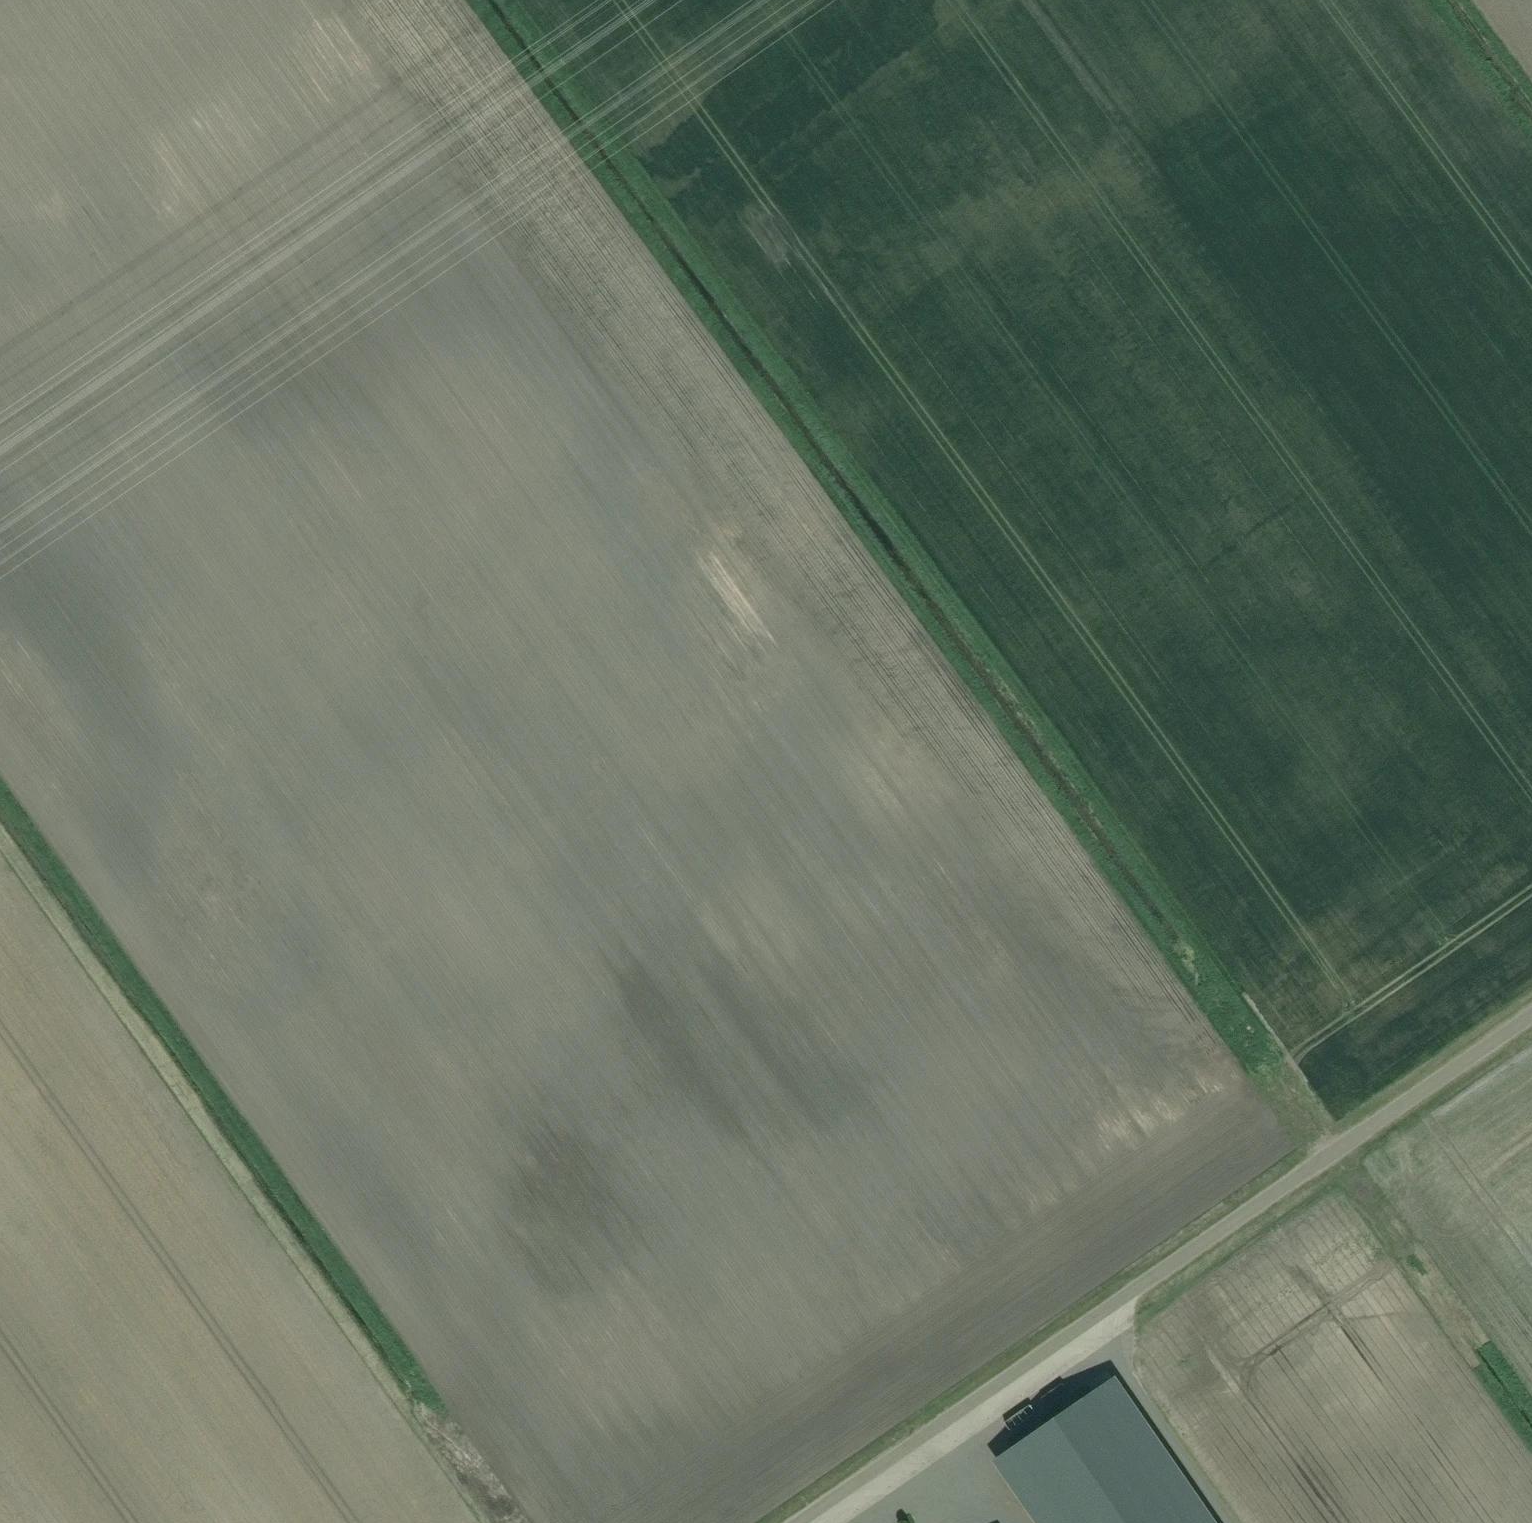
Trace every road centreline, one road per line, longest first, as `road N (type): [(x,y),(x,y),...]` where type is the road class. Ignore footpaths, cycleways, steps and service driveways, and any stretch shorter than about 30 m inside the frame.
road 1 (unclassified): [(800,1522),(1531,1015)]

